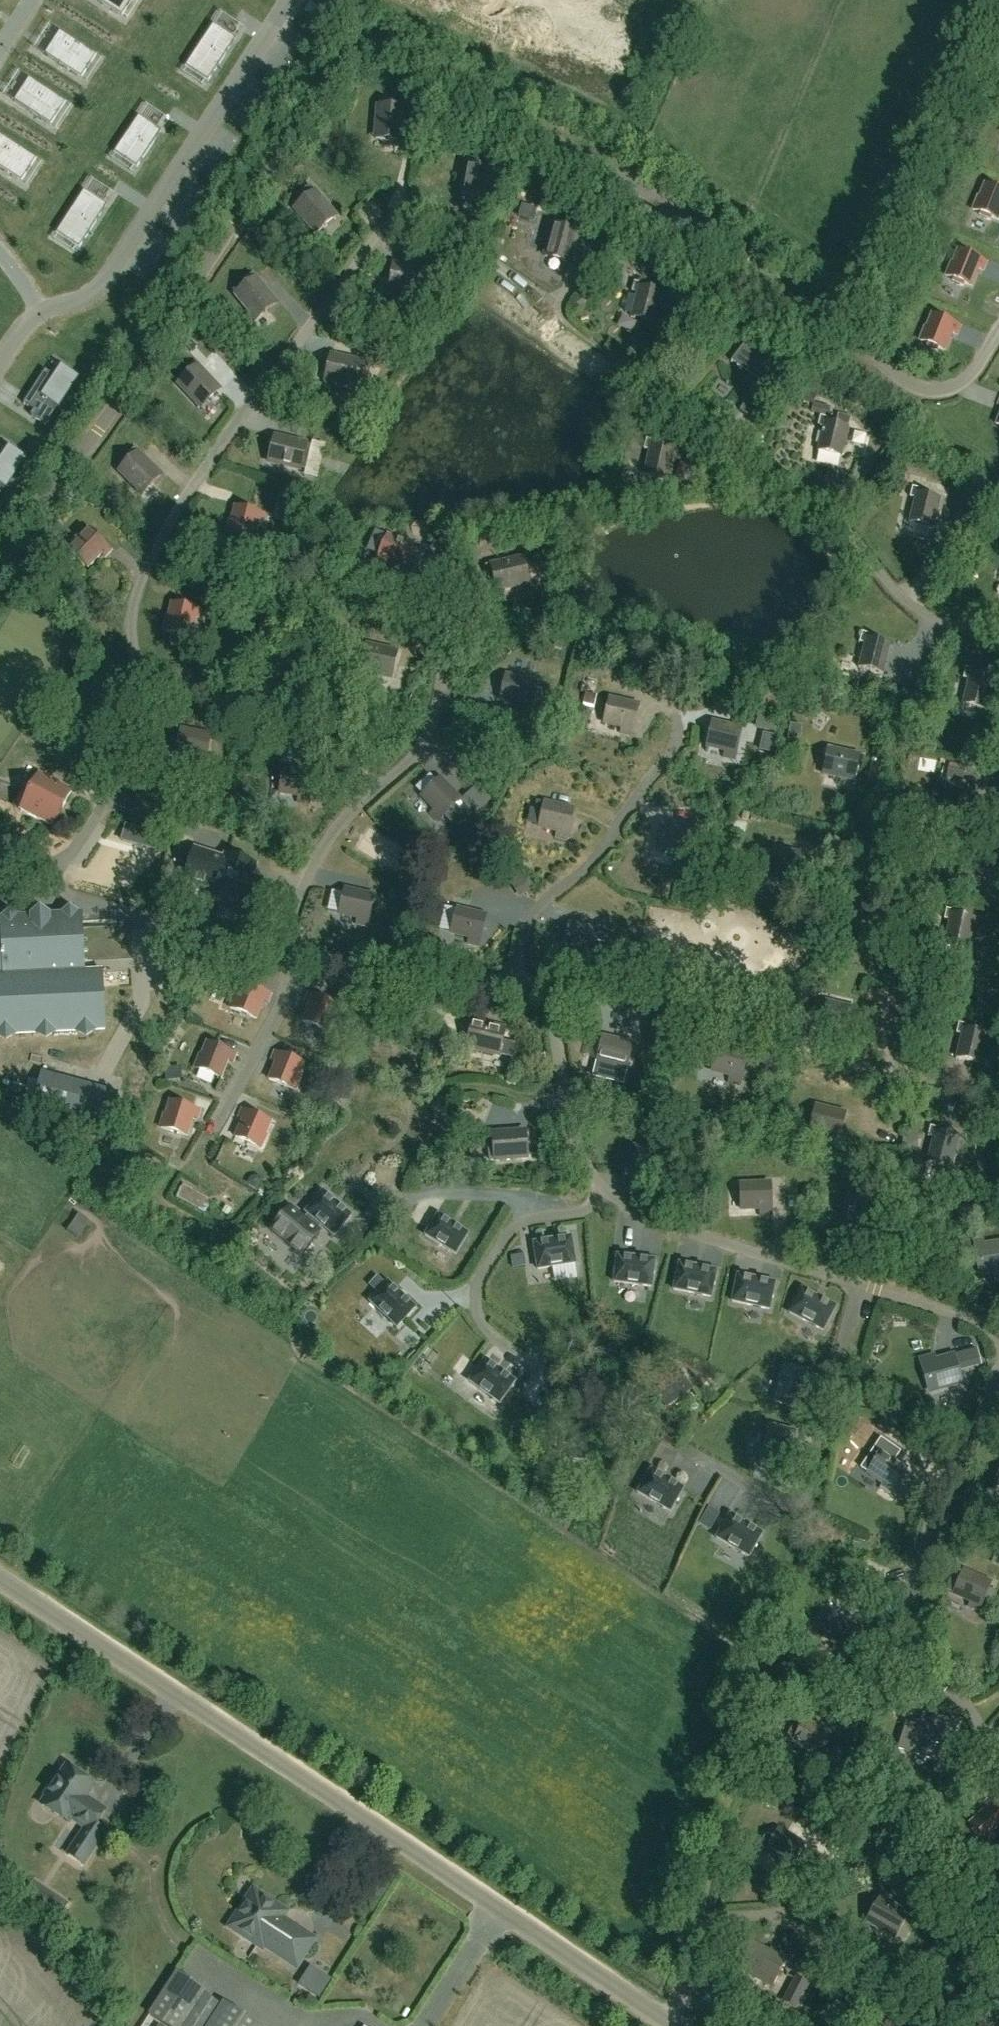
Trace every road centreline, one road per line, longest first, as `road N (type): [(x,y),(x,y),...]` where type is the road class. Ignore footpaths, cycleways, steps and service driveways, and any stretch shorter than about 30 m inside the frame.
road 1 (unclassified): [(670,2025),(0,1577)]
road 2 (track): [(697,1927),(862,1285)]

